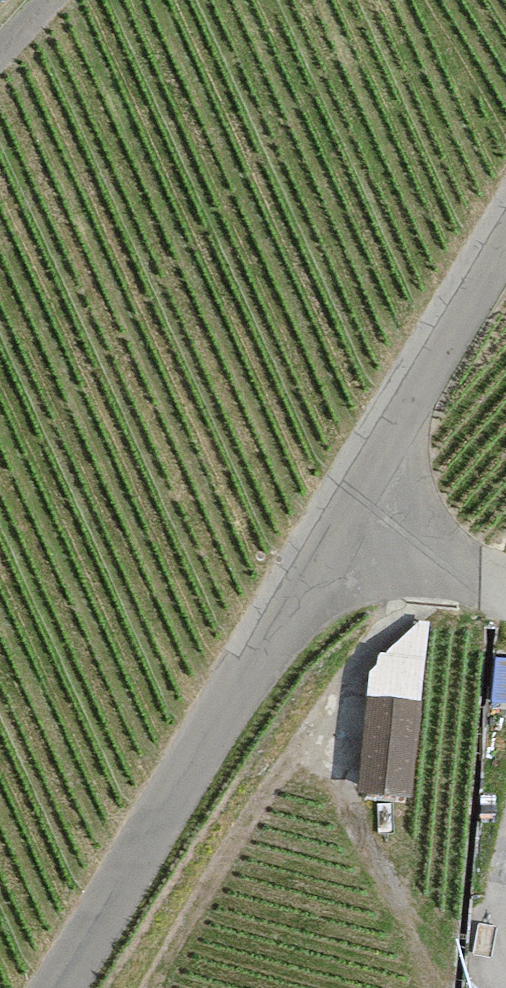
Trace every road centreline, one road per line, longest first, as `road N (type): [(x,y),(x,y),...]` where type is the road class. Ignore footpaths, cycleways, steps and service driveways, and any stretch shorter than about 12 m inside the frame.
road 1 (unclassified): [(59,987),(442,339)]
road 2 (track): [(347,502),(505,599)]
road 3 (residential): [(505,233),(442,339)]

